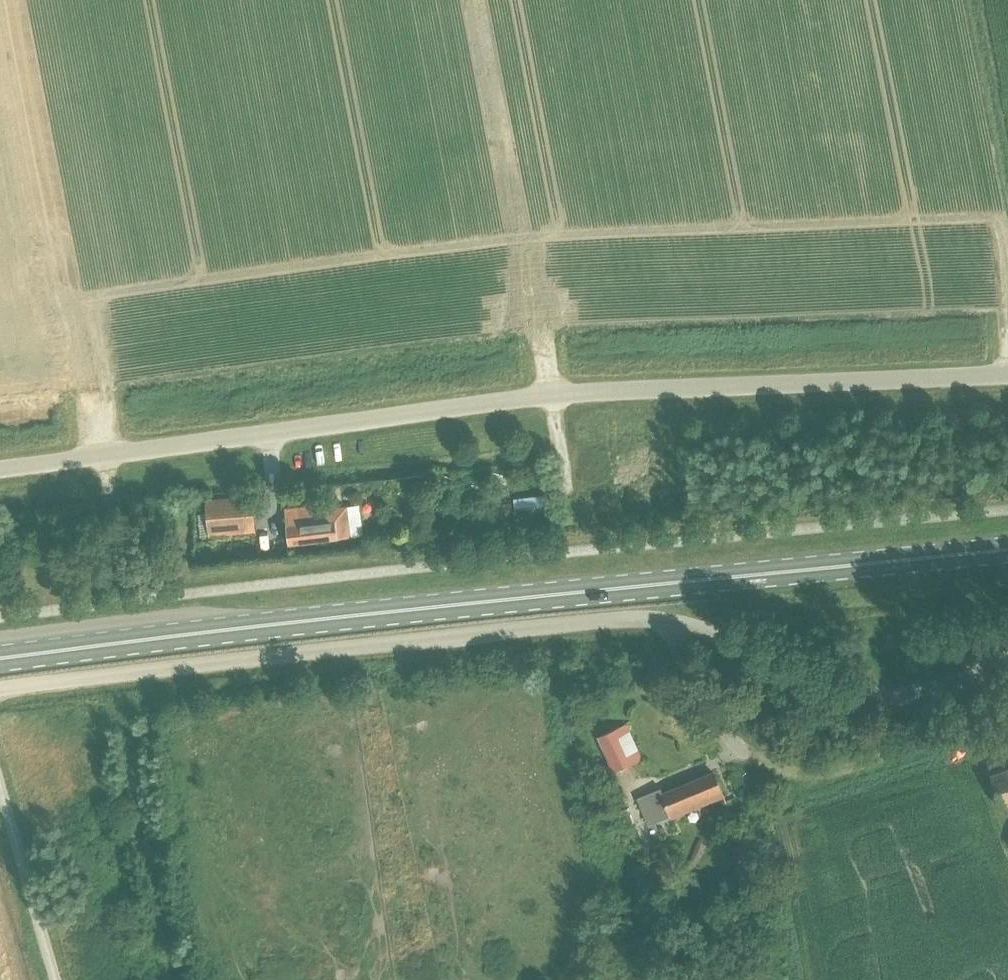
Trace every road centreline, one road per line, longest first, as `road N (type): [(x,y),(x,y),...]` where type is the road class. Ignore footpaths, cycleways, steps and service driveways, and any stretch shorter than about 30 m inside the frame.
road 1 (primary): [(0,659),(1007,550)]
road 2 (unclassified): [(0,468),(537,397),(1007,374)]
road 3 (unclassified): [(0,689),(662,619)]
road 4 (unclassified): [(1007,717),(845,768),(794,772),(756,758),(708,714),(662,619)]
road 5 (unclassified): [(662,619),(837,689),(896,702),(1007,663)]
road 6 (unclassified): [(56,979),(0,785)]

